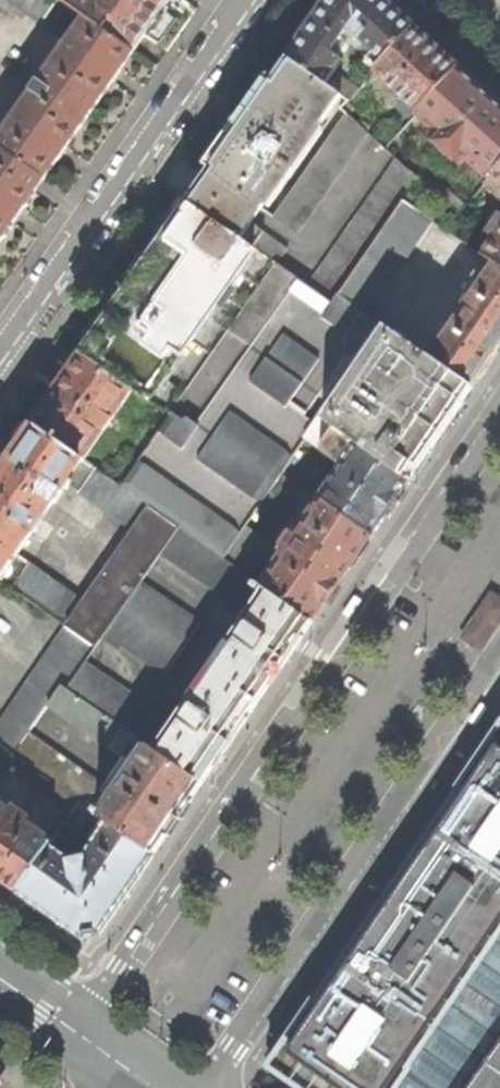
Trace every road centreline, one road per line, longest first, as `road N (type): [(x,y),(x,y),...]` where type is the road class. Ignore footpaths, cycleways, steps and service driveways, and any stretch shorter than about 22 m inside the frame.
road 1 (tertiary): [(499,409),(78,1028)]
road 2 (tertiary): [(209,1087),(499,662)]
road 3 (residential): [(250,0),(0,356)]

